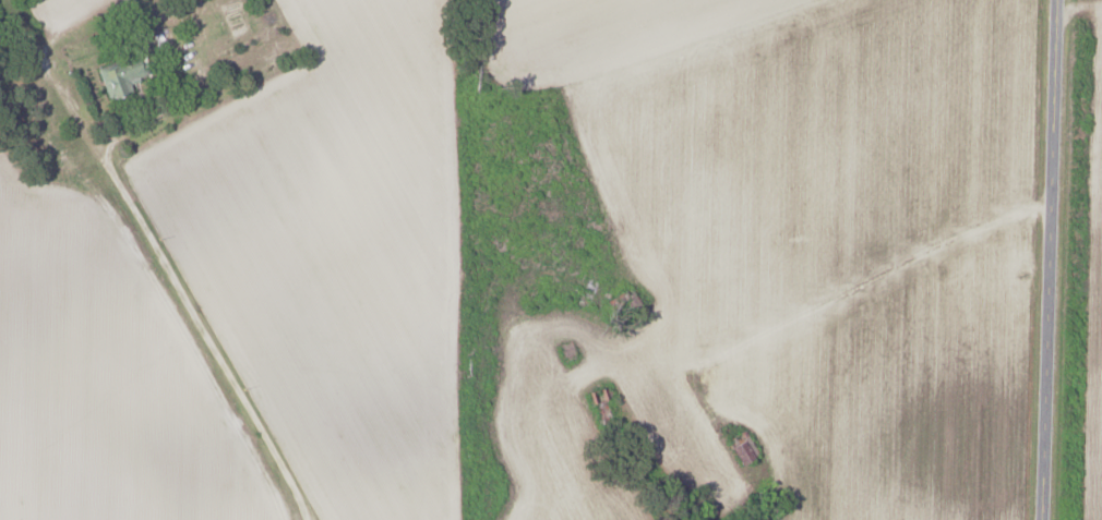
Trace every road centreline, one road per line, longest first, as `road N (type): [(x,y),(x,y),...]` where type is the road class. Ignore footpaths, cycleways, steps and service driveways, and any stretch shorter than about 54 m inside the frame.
road 1 (residential): [(1043,519),(1056,0)]

